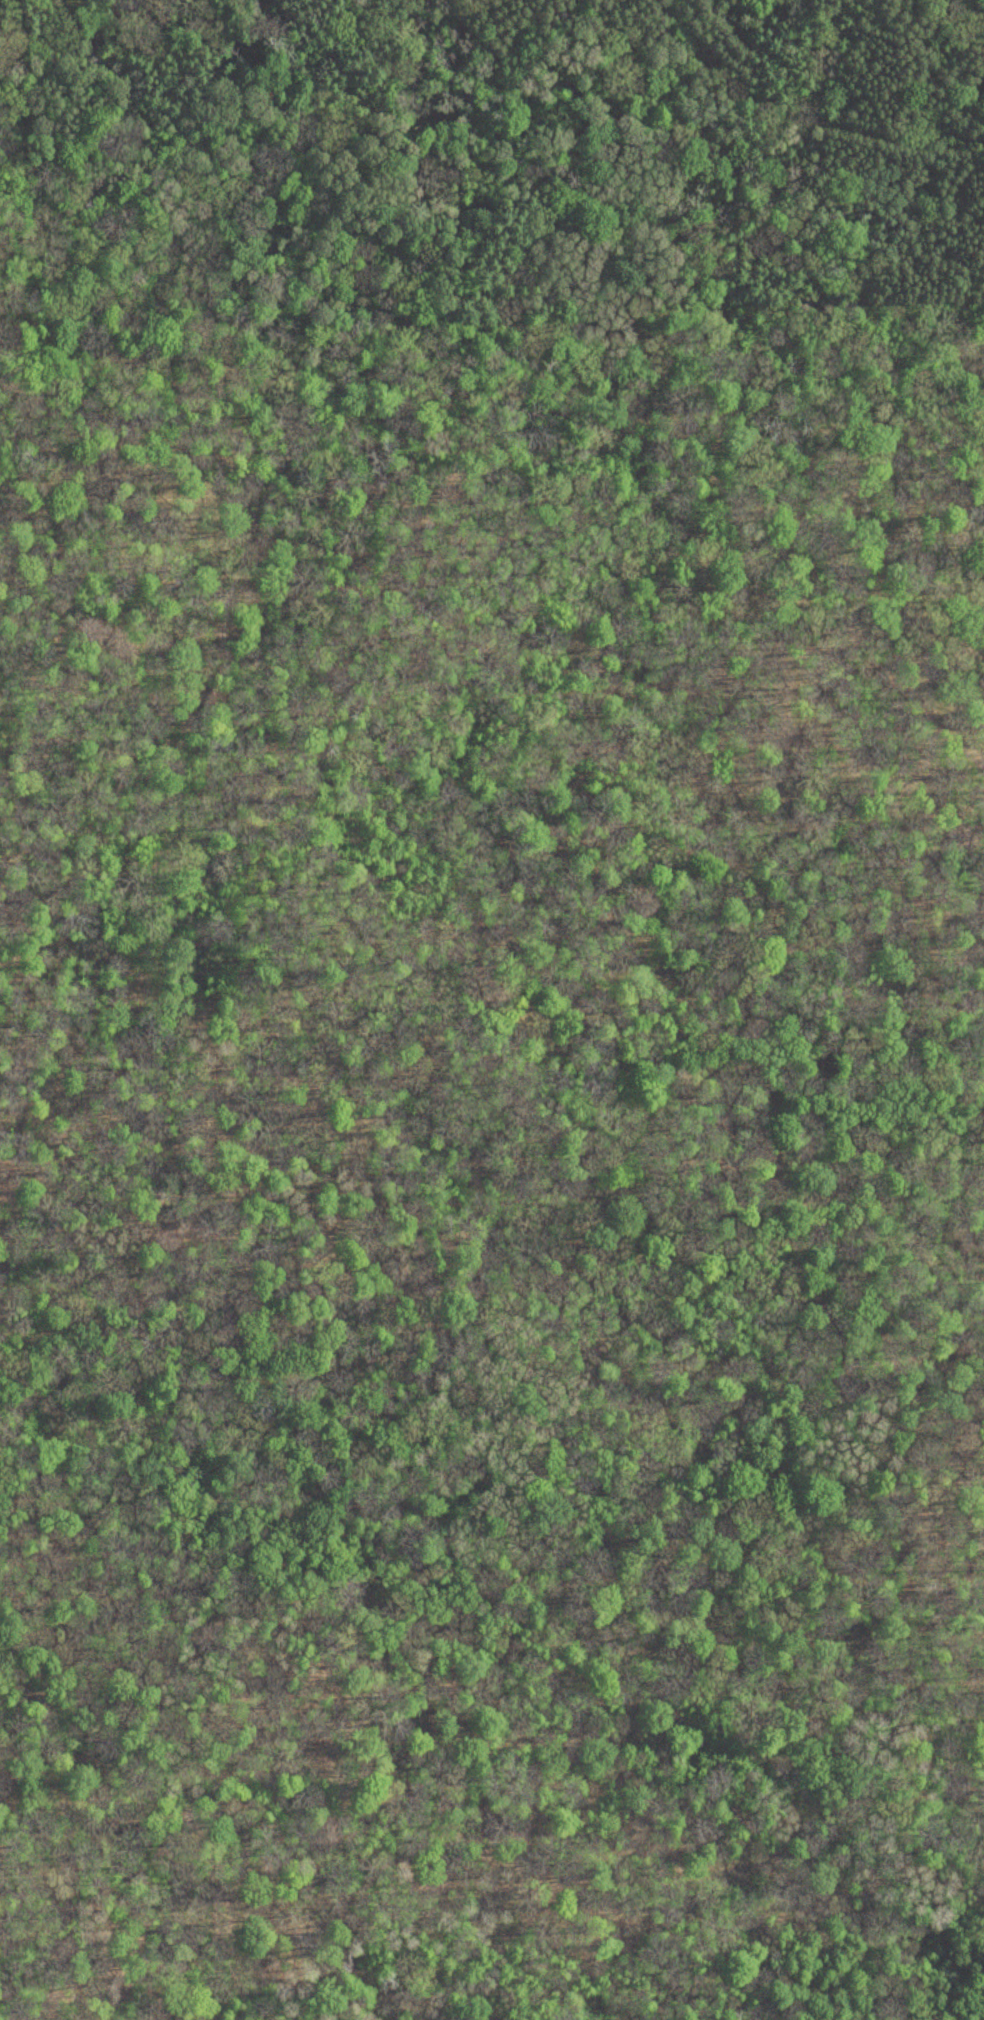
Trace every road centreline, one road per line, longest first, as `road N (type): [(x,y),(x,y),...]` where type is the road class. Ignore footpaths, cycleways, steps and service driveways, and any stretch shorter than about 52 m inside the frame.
road 1 (track): [(170,906),(192,869),(261,821),(266,759),(240,715),(216,641),(275,475),(317,427),(330,356),(355,310),(461,233),(489,192),(562,126),(689,38)]
road 2 (track): [(983,144),(929,147),(791,117),(742,84),(662,9)]
road 3 (track): [(0,1292),(140,1119)]
road 4 (track): [(170,906),(166,1038),(140,1119)]

